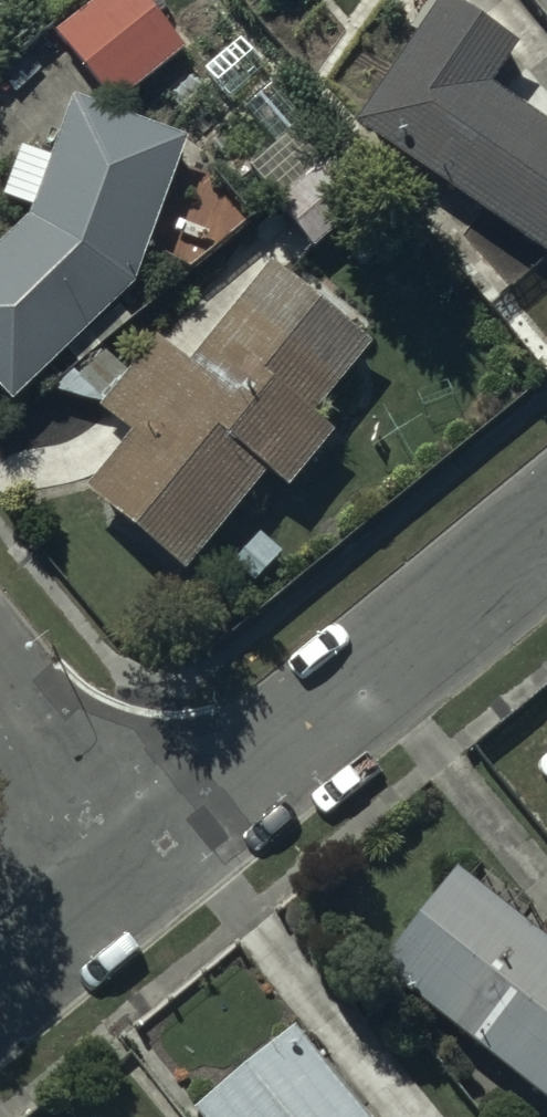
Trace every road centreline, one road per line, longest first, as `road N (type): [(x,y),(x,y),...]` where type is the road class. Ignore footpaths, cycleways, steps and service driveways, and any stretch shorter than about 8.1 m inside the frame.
road 1 (residential): [(157,824),(546,525)]
road 2 (residential): [(157,824),(0,638)]
road 3 (residential): [(0,955),(157,824)]

